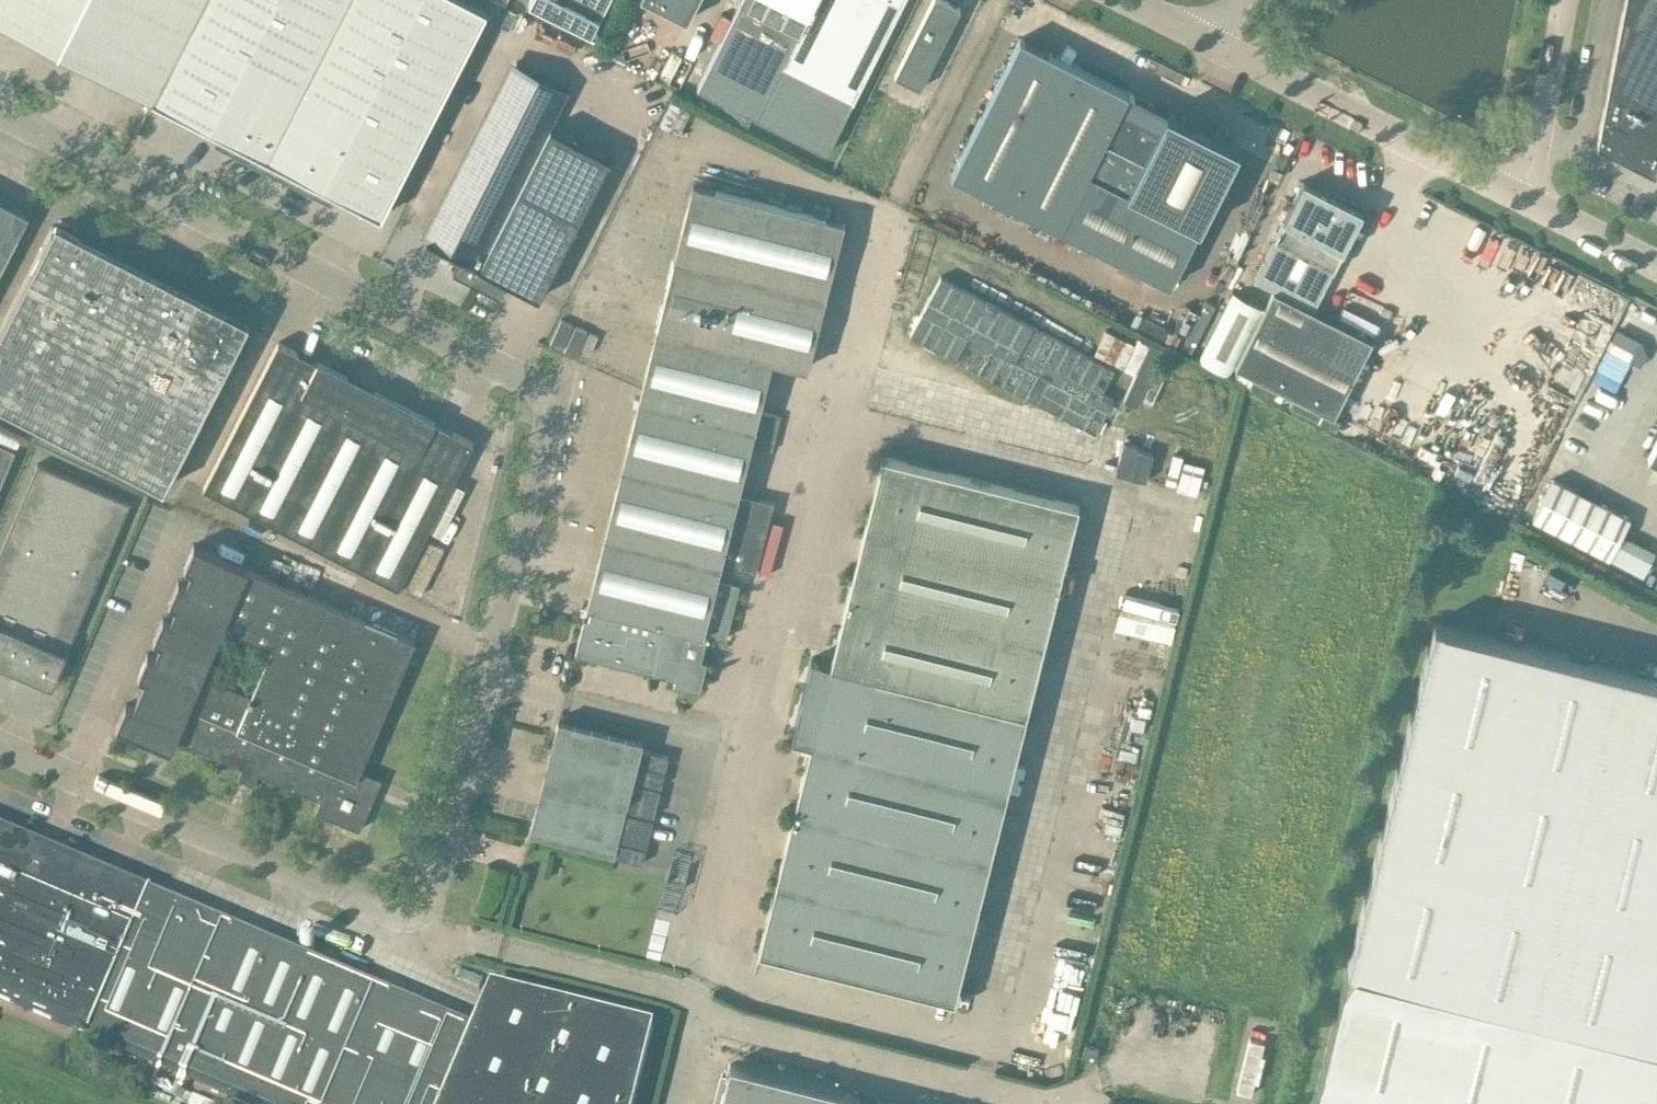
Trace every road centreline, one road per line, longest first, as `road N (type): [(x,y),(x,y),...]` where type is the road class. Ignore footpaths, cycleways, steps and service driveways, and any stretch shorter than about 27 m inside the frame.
road 1 (unclassified): [(415,910),(435,885),(554,394),(0,108)]
road 2 (unclassified): [(415,910),(388,911),(0,746)]
road 3 (unclassified): [(1520,195),(1224,46)]
road 4 (residential): [(1520,195),(1537,149),(1563,0)]
road 5 (unclassified): [(1656,264),(1520,195)]

